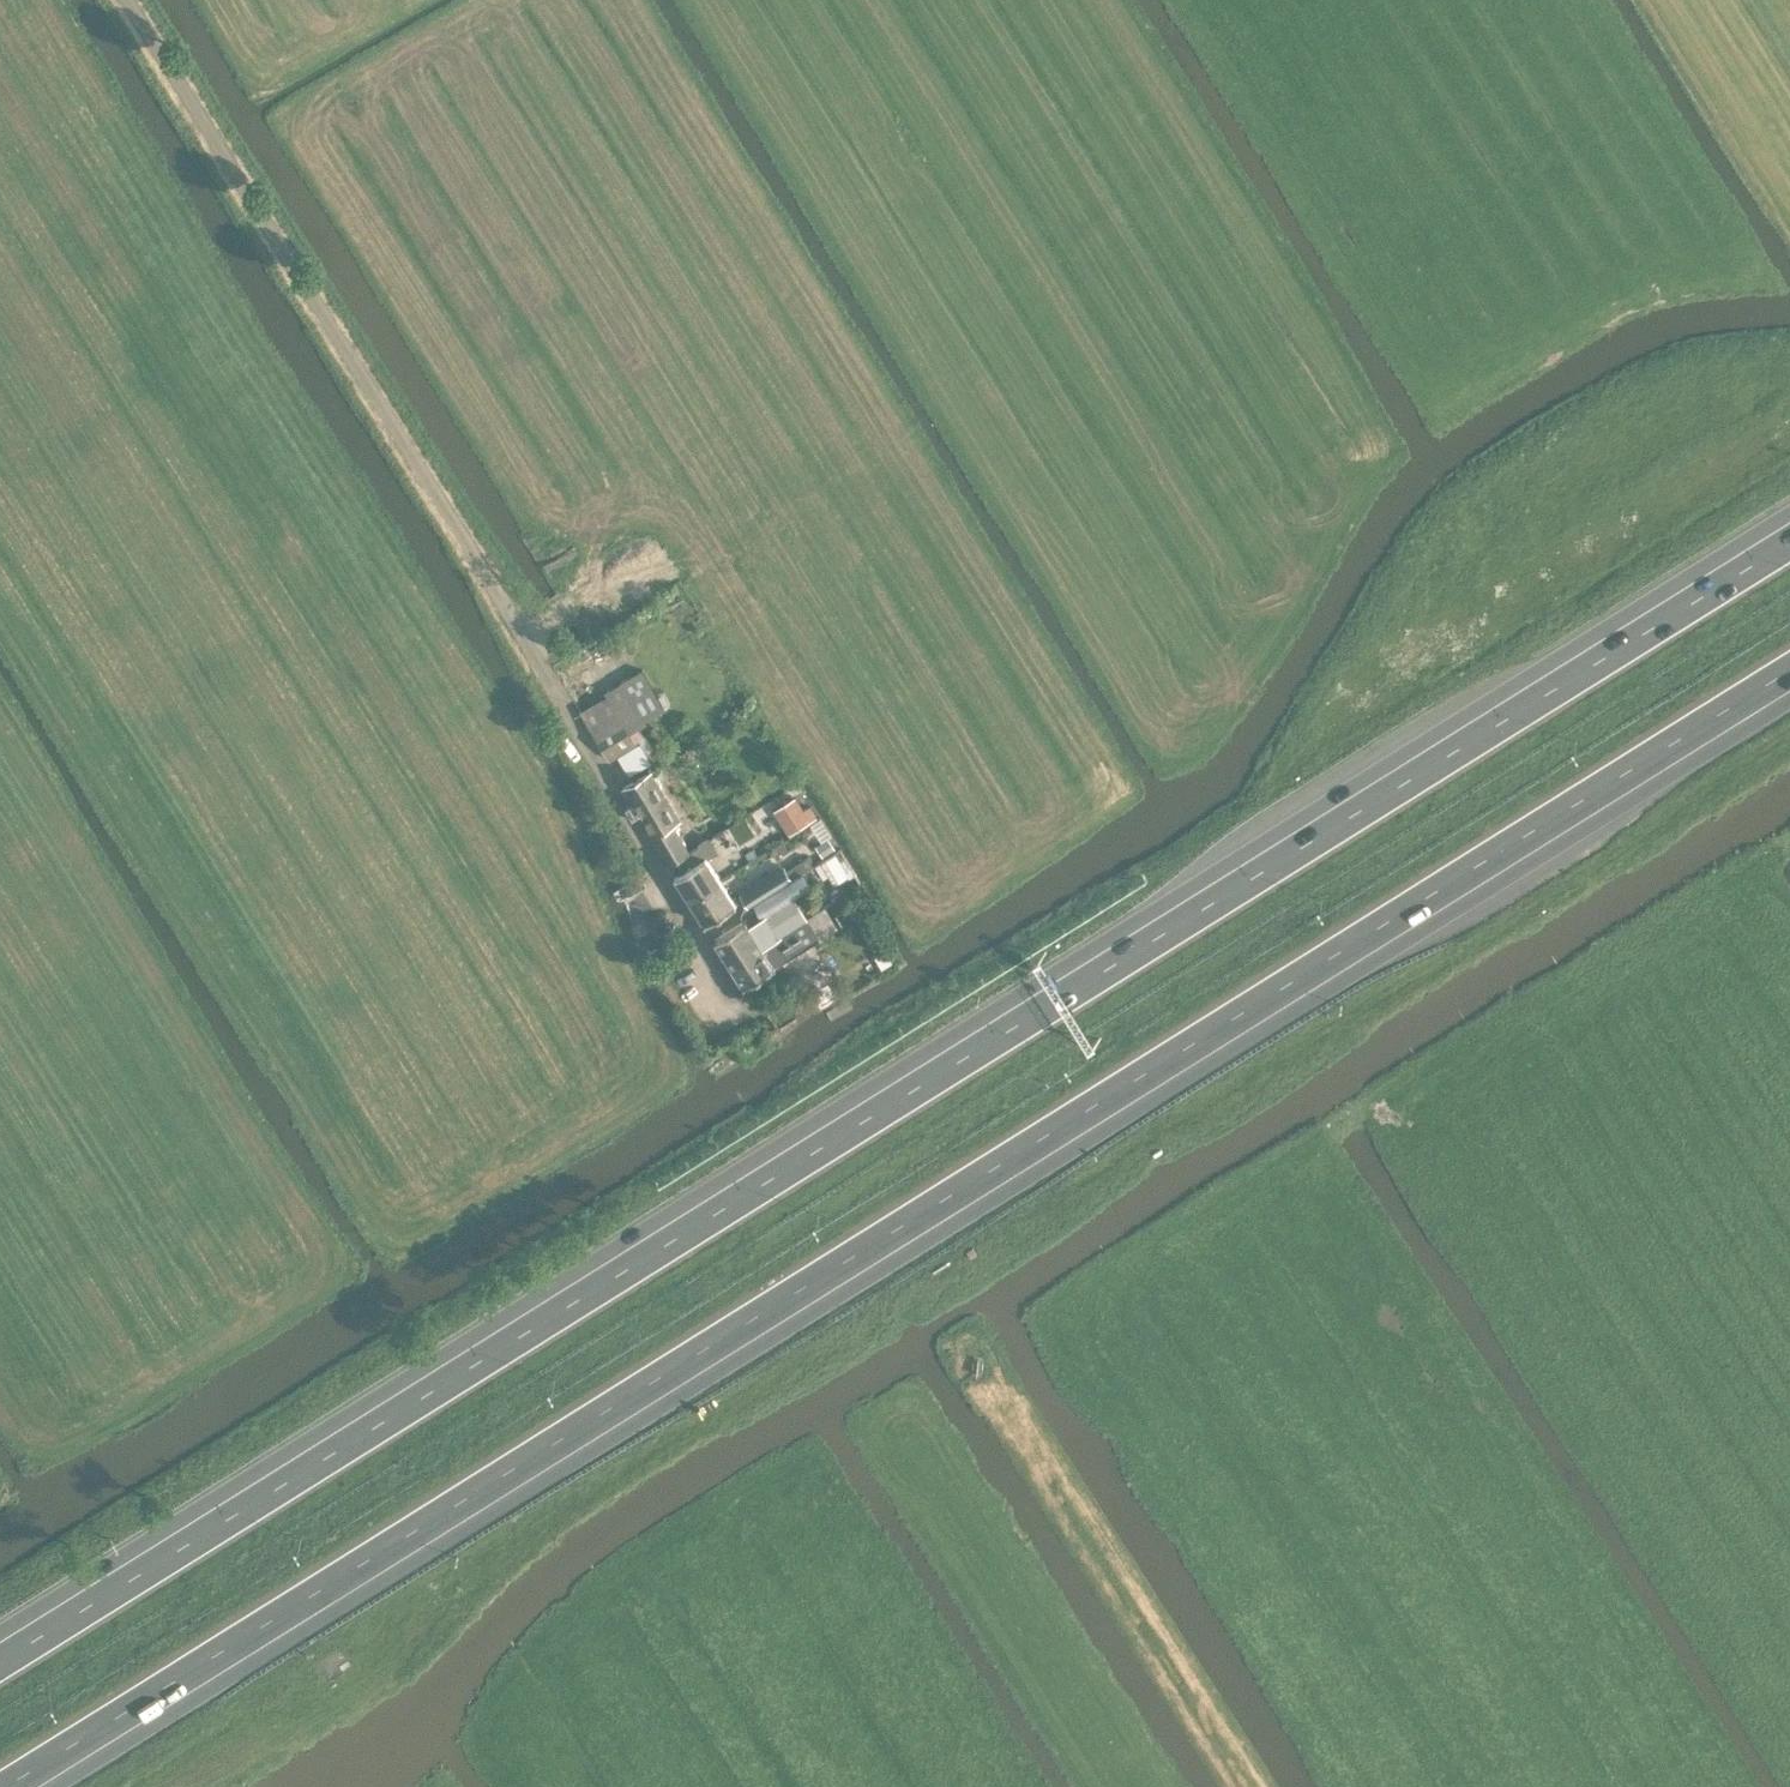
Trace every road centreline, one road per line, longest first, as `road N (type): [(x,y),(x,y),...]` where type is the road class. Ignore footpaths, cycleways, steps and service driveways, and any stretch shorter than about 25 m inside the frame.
road 1 (motorway): [(1789,543),(0,1661)]
road 2 (motorway): [(23,1786),(1789,682)]
road 3 (track): [(1249,1786),(989,1378)]

